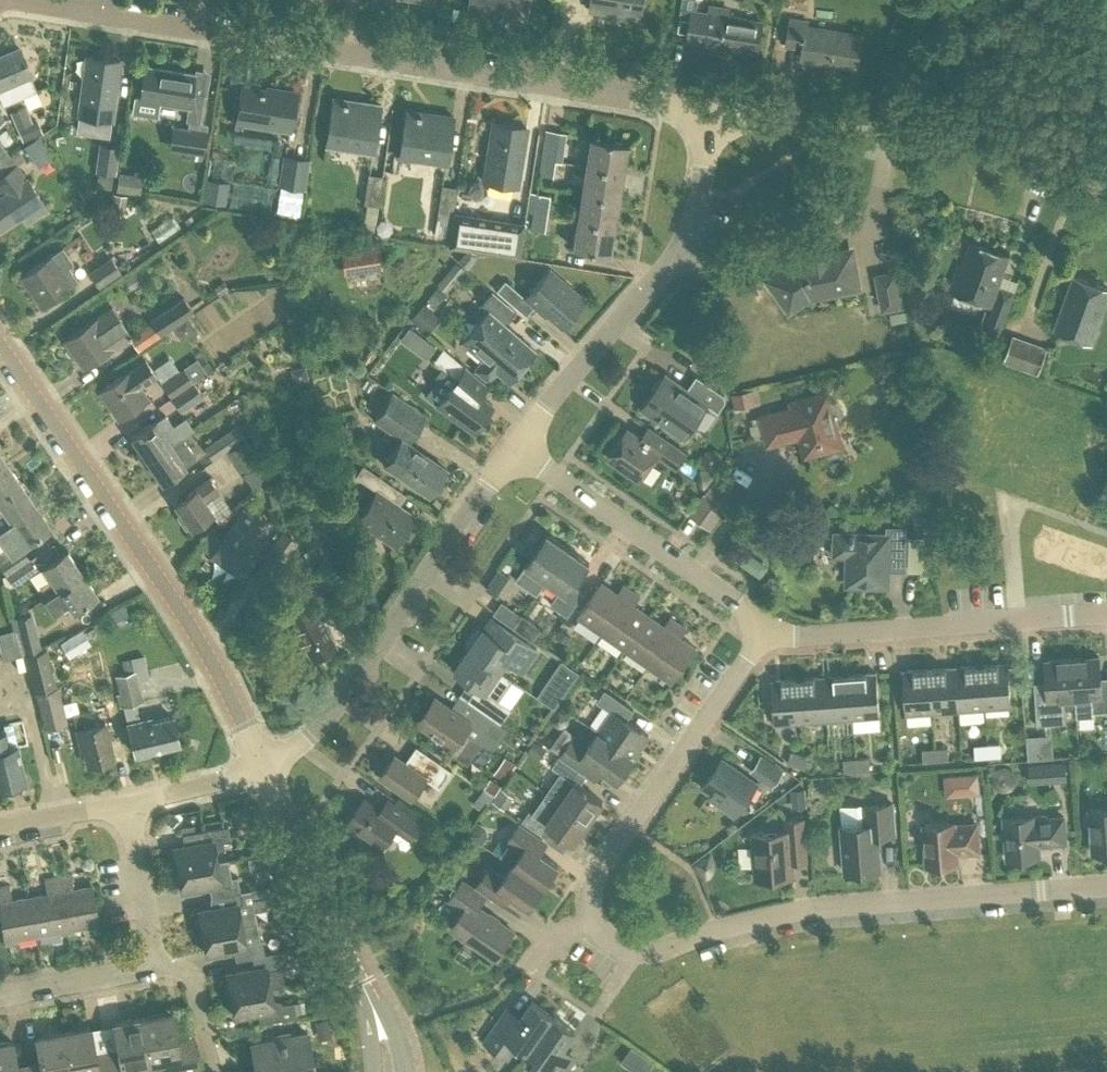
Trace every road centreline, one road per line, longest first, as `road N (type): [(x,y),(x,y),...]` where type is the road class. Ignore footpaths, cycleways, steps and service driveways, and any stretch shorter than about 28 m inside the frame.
road 1 (residential): [(1106,890),(811,914),(647,959),(610,947),(588,894),(599,864),(767,637)]
road 2 (residential): [(719,114),(10,1)]
road 3 (tertiary): [(267,768),(166,588),(0,345)]
road 4 (residential): [(267,768),(314,729),(515,448)]
road 5 (residential): [(515,448),(674,251),(719,114)]
road 6 (residential): [(1106,616),(767,637)]
road 7 (residential): [(767,637),(515,448)]
road 8 (tertiary): [(375,1008),(267,768)]
road 9 (residential): [(887,146),(987,167),(1106,209)]
road 10 (residential): [(887,146),(719,114)]
road 11 (residential): [(159,964),(0,996)]
road 12 (residential): [(128,806),(159,964)]
road 13 (track): [(887,146),(933,0)]
road 14 (residential): [(128,806),(267,768)]
road 15 (residential): [(0,829),(128,806)]

